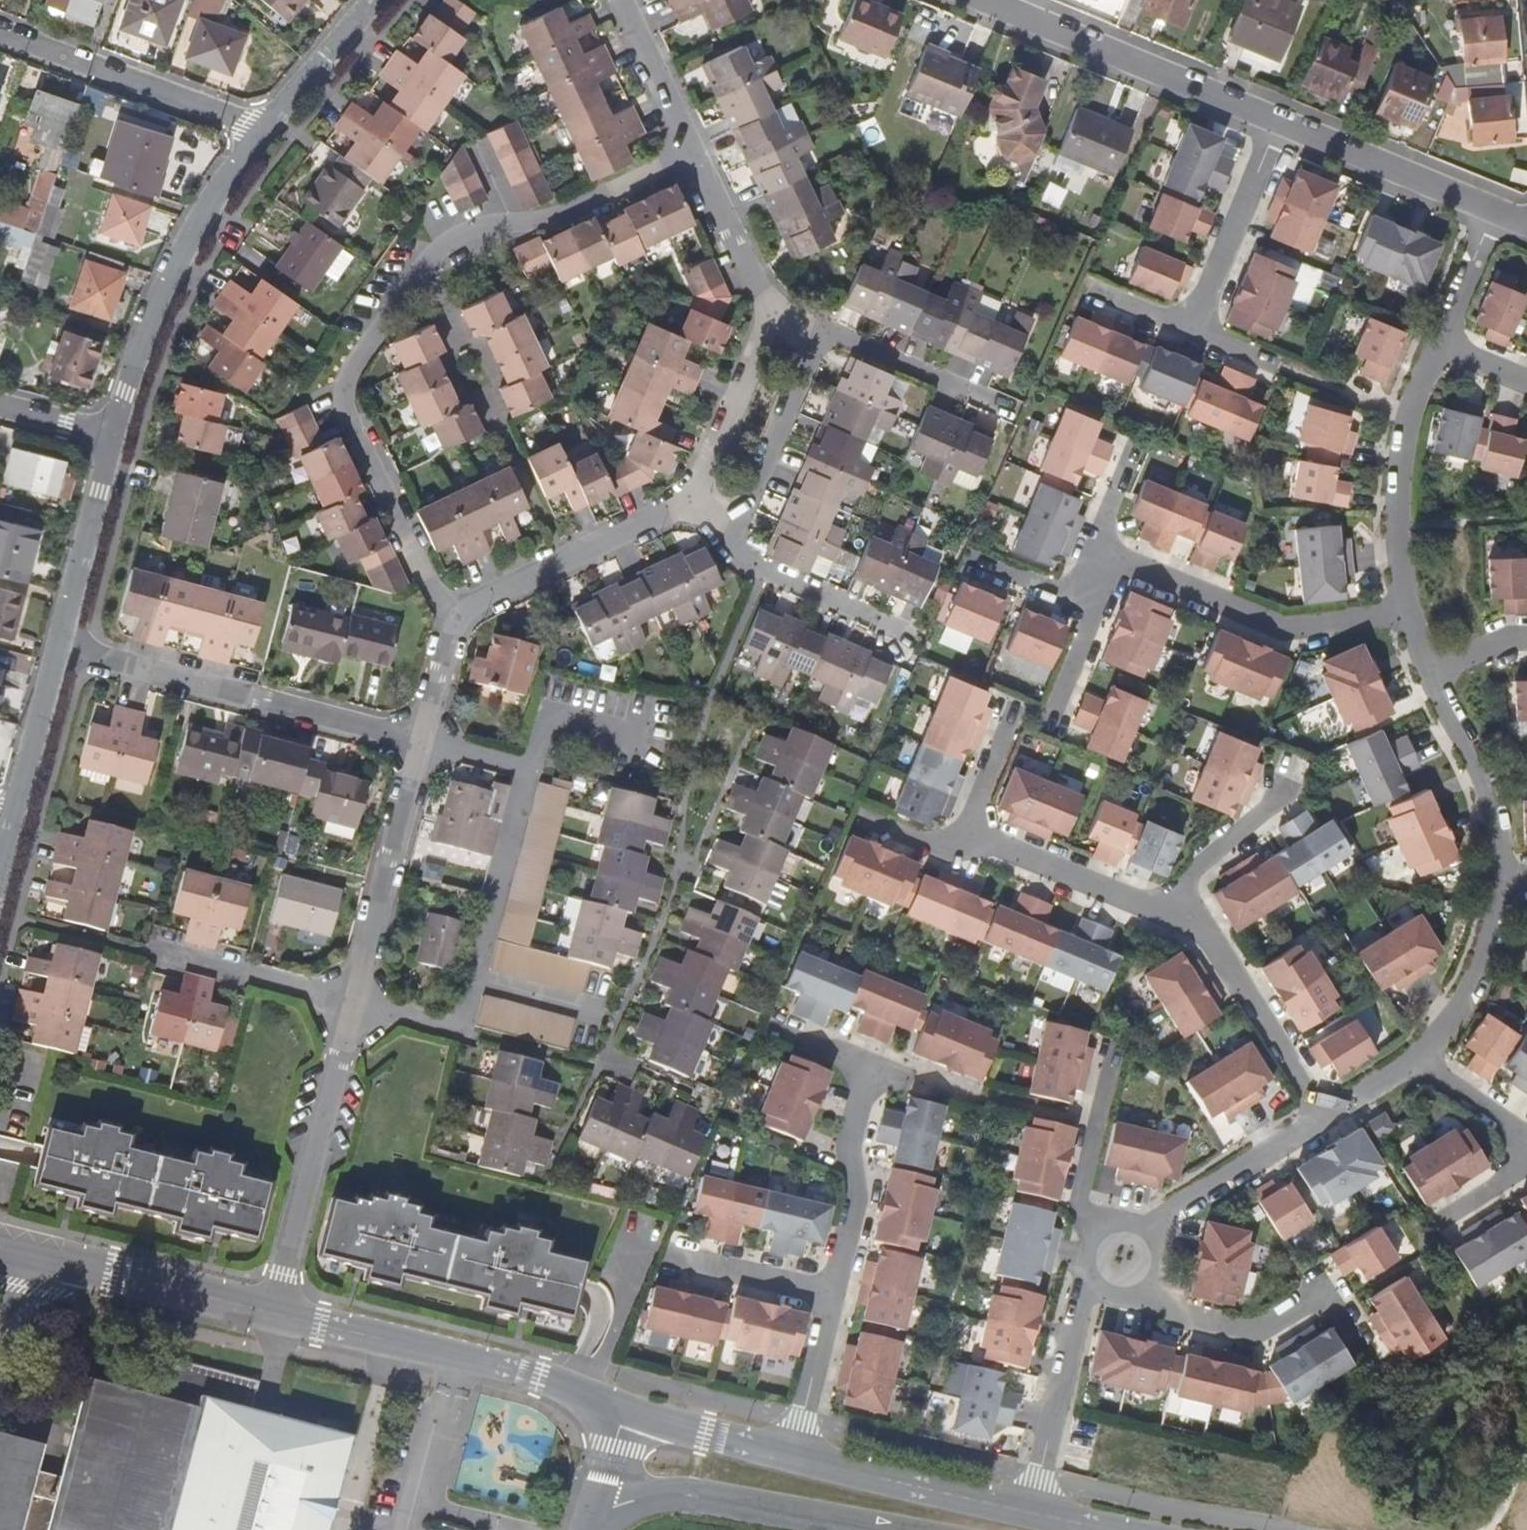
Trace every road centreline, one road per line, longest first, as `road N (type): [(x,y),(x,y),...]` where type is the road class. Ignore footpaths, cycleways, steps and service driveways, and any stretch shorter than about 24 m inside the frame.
road 1 (residential): [(351,1003),(598,1069),(702,823),(705,704),(751,577)]
road 2 (residential): [(270,1315),(791,1458)]
road 3 (residential): [(424,267),(345,378),(453,620)]
road 4 (residential): [(424,741),(59,647)]
road 5 (residential): [(112,437),(165,278),(266,130)]
road 6 (residential): [(1123,1261),(1163,1313),(1250,1331),(1321,1289),(1377,1373)]
road 7 (residential): [(1407,615),(1285,631),(1097,550)]
road 8 (residential): [(424,267),(565,559)]
road 9 (residential): [(270,1315),(351,1003)]
road 10 (residential): [(1278,124),(982,0)]
road 11 (residential): [(689,159),(539,222),(466,231),(424,267)]
road 12 (residential): [(1434,337),(1401,411),(1393,475),(1407,615)]
road 13 (residential): [(0,33),(266,130)]
road 14 (residential): [(1123,1261),(1088,1300),(1036,1517)]
road 15 (residential): [(1162,908),(1199,923),(1322,1121)]
road 16 (residential): [(351,1003),(424,741)]
road 17 (residential): [(791,1458),(1036,1517)]
road 18 (residential): [(1322,1121),(1172,1213),(1123,1261)]
road 19 (residential): [(43,1263),(270,1315)]
road 20 (residential): [(826,1297),(880,1071)]
road 21 (residential): [(1490,209),(1278,124)]
road 22 (residential): [(1278,124),(1196,330)]
road 23 (residential): [(59,647),(112,437)]
road 24 (residential): [(1430,678),(1483,780),(1503,878)]
road 25 (residential): [(1123,1261),(1081,1208),(1112,1070)]
road 26 (residential): [(967,837),(1162,908)]
road 27 (residential): [(154,950),(351,1003)]
road 28 (residential): [(1503,878),(1483,974),(1421,1056)]
road 29 (residential): [(822,333),(1005,408)]
road 30 (residential): [(822,333),(741,512)]
road 31 (residential): [(700,494),(777,314)]
road 32 (residential): [(1286,777),(1261,812),(1162,908)]
road 33 (residential): [(777,314),(689,159)]
road 34 (residential): [(11,818),(59,647)]
road 35 (residential): [(751,577),(913,648)]
road 36 (residential): [(689,159),(619,0)]
road 37 (residential): [(266,130),(377,0)]
road 38 (residential): [(791,1458),(826,1297)]
road 39 (residential): [(826,1297),(679,1263)]
road 40 (residential): [(565,559),(700,494)]
road 41 (residential): [(1196,330),(1328,382)]
road 42 (residential): [(1490,209),(1434,337)]
road 43 (residential): [(1421,1056),(1526,1140)]
road 44 (residential): [(967,558),(1092,603)]
road 45 (residential): [(967,837),(1013,718)]
road 46 (residential): [(453,620),(565,559)]
road 47 (residential): [(424,741),(453,620)]

